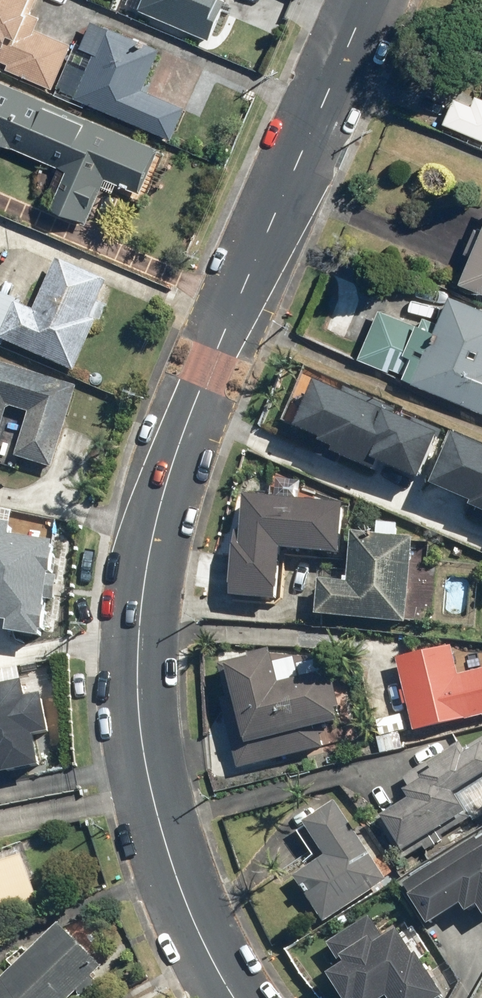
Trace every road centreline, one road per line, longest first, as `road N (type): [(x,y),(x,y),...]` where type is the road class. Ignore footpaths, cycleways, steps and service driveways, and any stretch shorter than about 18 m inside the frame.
road 1 (residential): [(235,997),(186,901),(155,809),(140,719),(144,581),(178,442),(366,0)]

